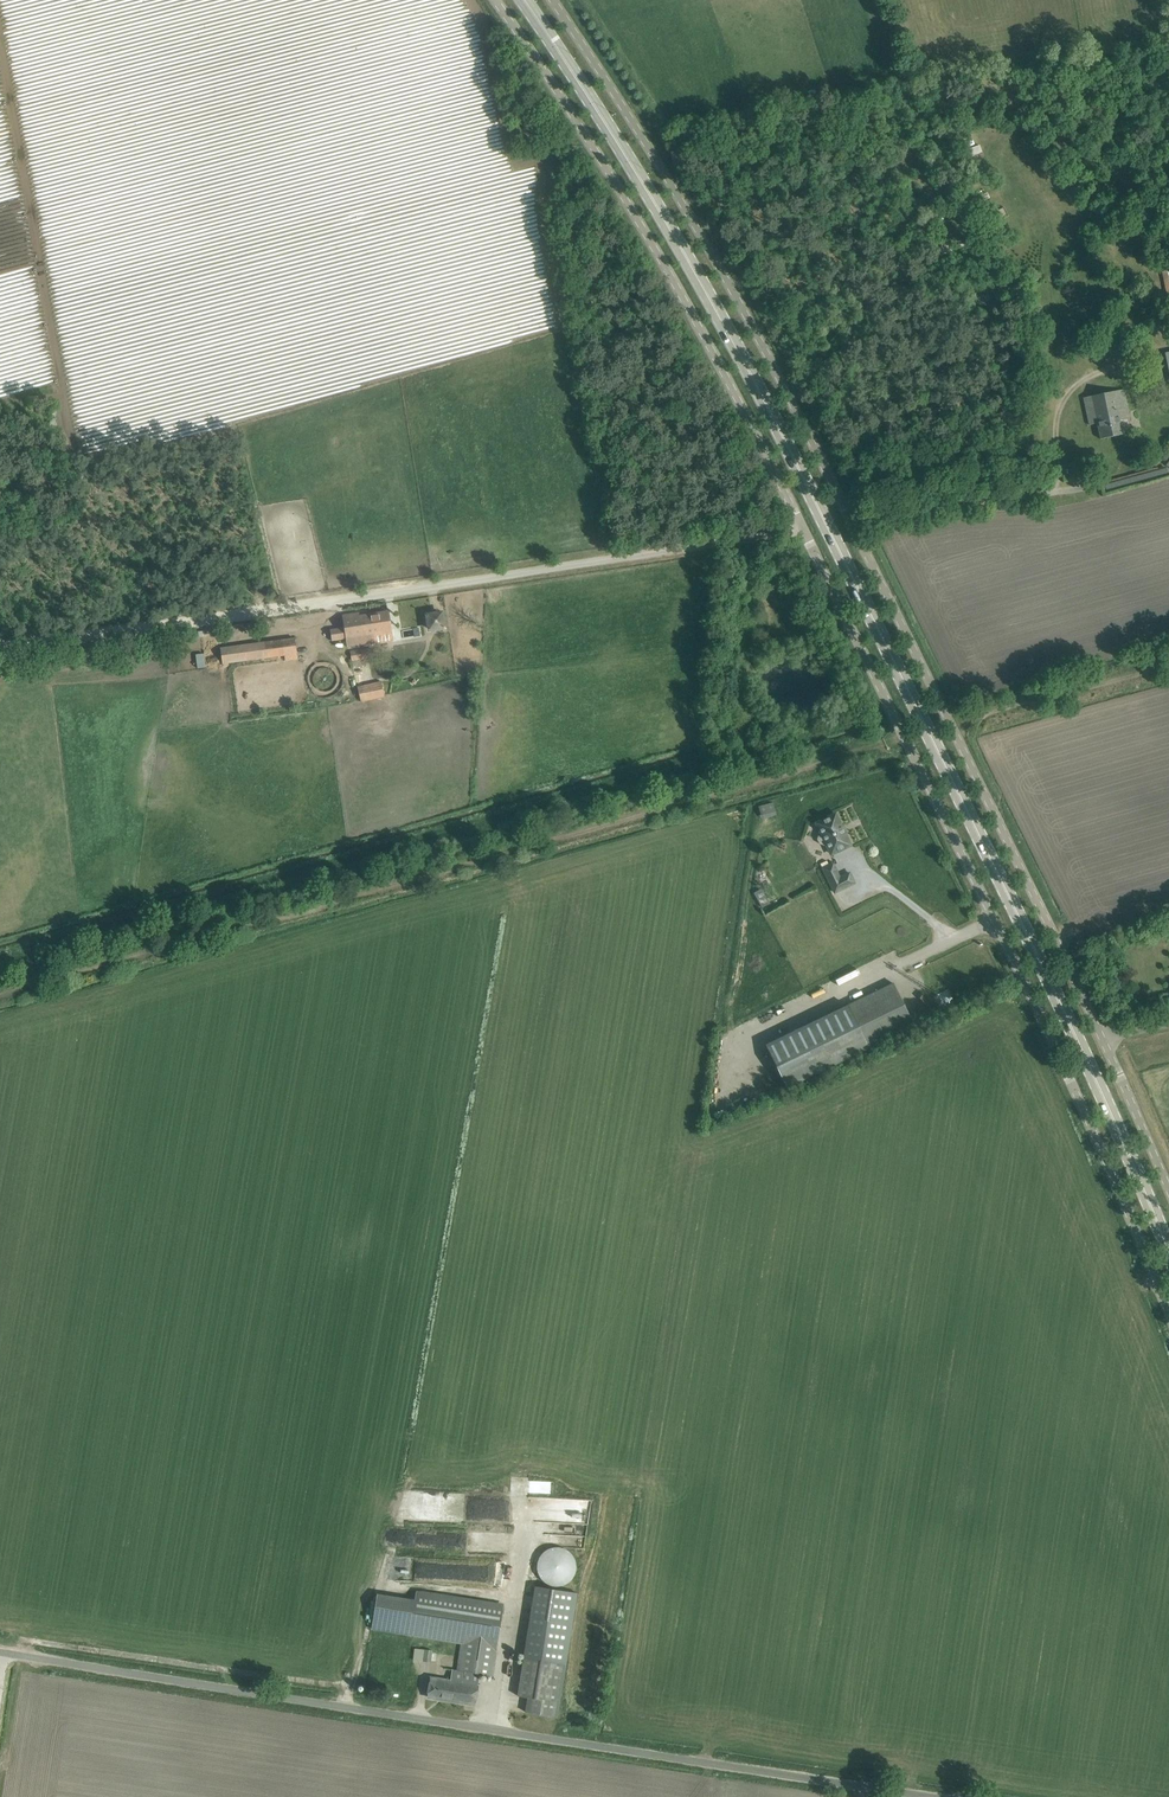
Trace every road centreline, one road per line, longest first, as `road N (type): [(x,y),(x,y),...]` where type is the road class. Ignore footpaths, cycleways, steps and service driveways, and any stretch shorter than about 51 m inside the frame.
road 1 (primary): [(1168,1241),(758,388),(678,242),(522,0)]
road 2 (unclassified): [(1168,1187),(770,362),(682,203),(553,0)]
road 3 (unclassified): [(0,1652),(941,1796)]
road 4 (unclassified): [(1168,1312),(1091,1125),(802,528)]
road 5 (unclassified): [(802,528),(677,287),(494,0)]
road 6 (unclassified): [(324,602),(802,528)]
road 7 (track): [(0,646),(324,602)]

